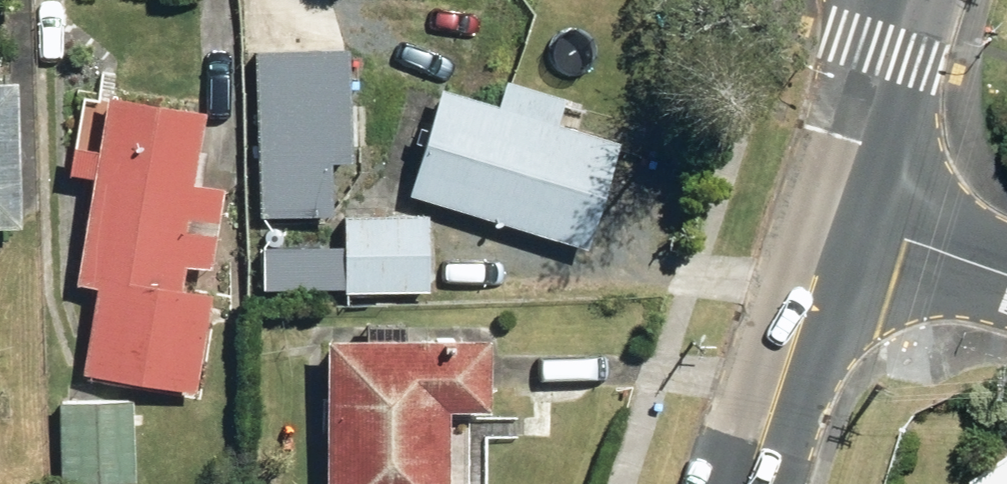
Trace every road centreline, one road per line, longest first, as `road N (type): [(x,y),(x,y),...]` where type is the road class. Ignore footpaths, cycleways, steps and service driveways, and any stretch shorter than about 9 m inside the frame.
road 1 (secondary): [(755,483),(843,221)]
road 2 (secondary): [(843,221),(909,0)]
road 3 (tertiary): [(843,221),(1006,273)]

